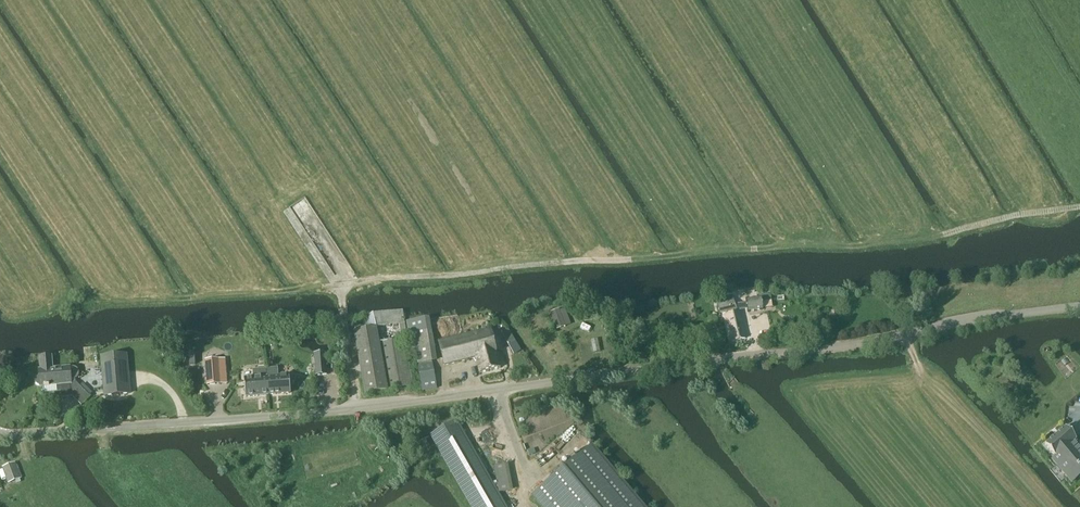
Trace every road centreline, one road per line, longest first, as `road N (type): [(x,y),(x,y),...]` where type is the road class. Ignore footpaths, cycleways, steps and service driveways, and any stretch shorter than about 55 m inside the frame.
road 1 (unclassified): [(0,438),(526,388),(1079,306)]
road 2 (track): [(126,303),(870,245),(1079,206)]
road 3 (track): [(354,408),(340,285)]

